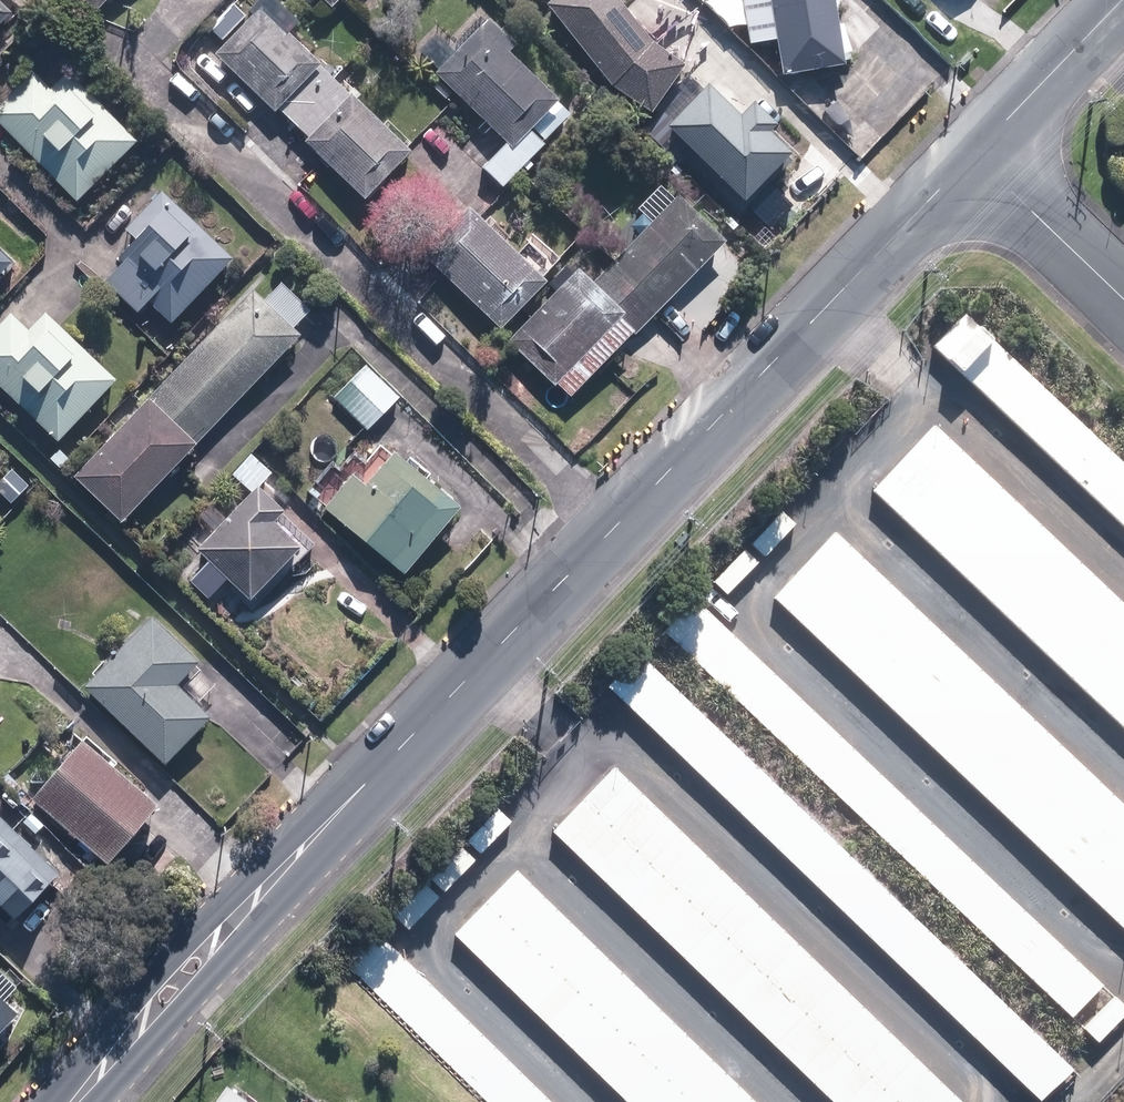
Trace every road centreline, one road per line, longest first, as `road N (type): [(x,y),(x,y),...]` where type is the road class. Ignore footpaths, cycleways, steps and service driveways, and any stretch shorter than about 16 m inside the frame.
road 1 (secondary): [(77,1101),(247,908),(612,531)]
road 2 (residential): [(612,531),(121,49)]
road 3 (secondary): [(612,531),(974,155)]
road 4 (secondary): [(974,155),(1123,0)]
road 5 (tertiary): [(974,155),(1123,299)]

